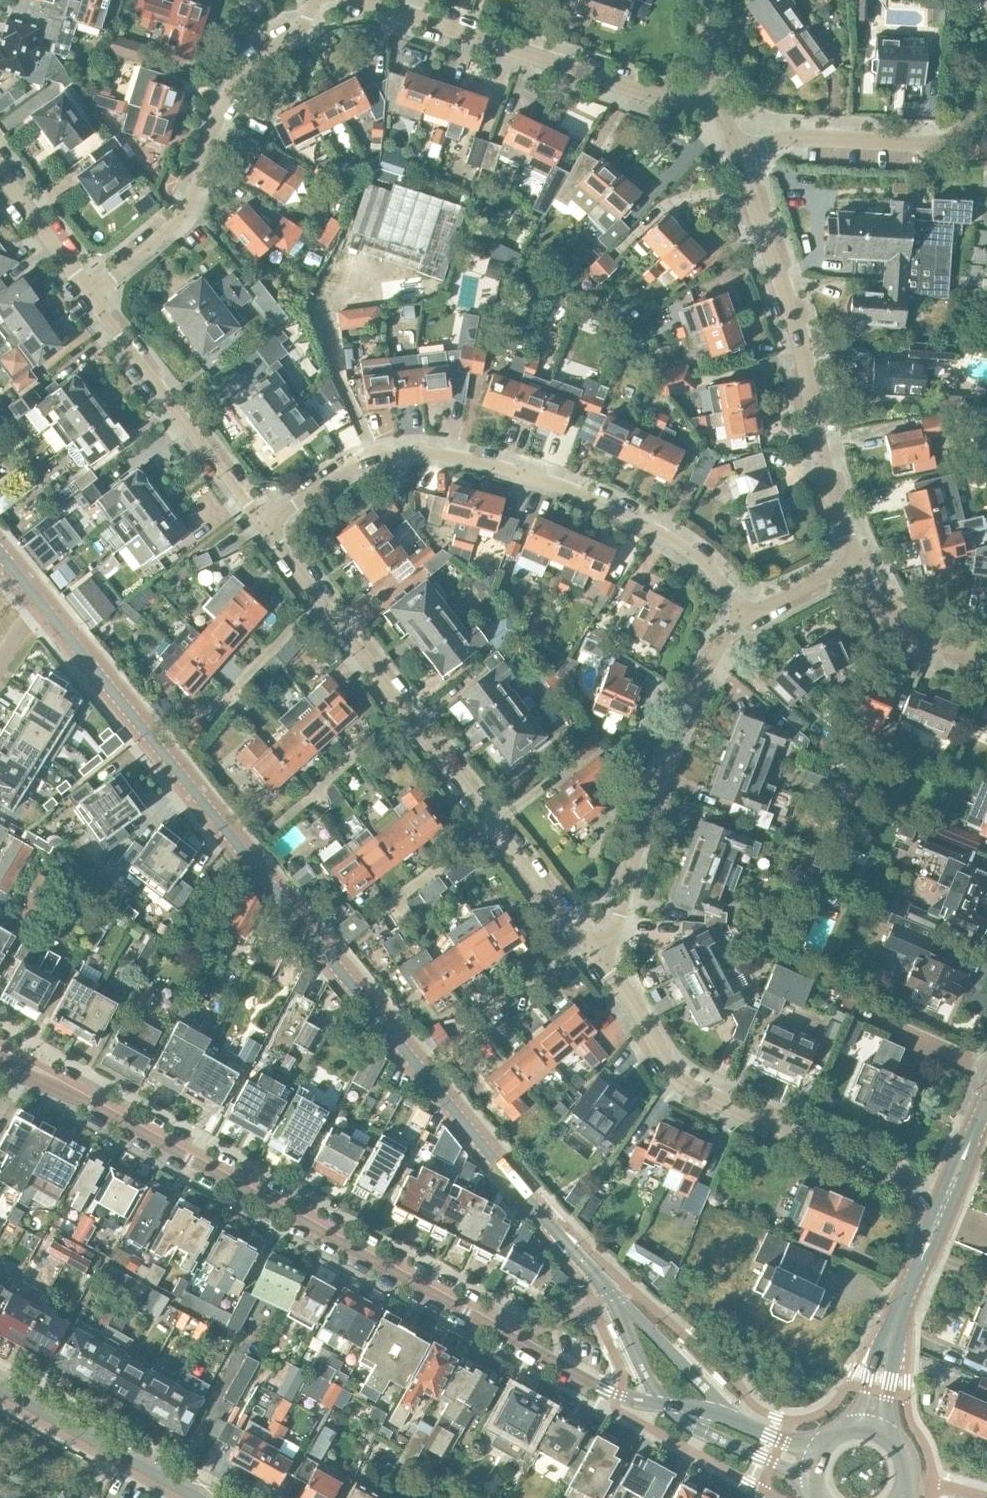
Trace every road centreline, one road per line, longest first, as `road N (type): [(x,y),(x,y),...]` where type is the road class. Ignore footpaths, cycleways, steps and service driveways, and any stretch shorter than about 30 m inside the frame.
road 1 (primary): [(816,1454),(694,1404),(619,1395),(592,1383),(21,1071)]
road 2 (residential): [(541,1212),(45,604)]
road 3 (residential): [(269,527),(605,964)]
road 4 (residential): [(750,612),(663,539),(571,495),(459,458),(395,458),(346,473),(269,527)]
road 5 (residential): [(862,562),(719,120)]
road 6 (residential): [(949,1203),(690,1086),(605,964)]
road 7 (residential): [(353,0),(245,63),(223,99),(189,204),(91,299)]
road 8 (residential): [(605,964),(656,792),(708,664),(750,612)]
road 9 (residential): [(719,120),(356,0)]
road 10 (residential): [(986,85),(970,134),(952,147),(800,139),(772,147),(719,120)]
road 11 (residential): [(269,527),(91,299)]
road 12 (secondary): [(868,1429),(885,1350),(949,1203)]
road 13 (residential): [(986,655),(926,651),(903,630),(862,562)]
road 14 (residential): [(91,299),(0,170)]
road 15 (primary): [(0,1385),(114,1449)]
road 16 (residential): [(750,612),(862,562)]
road 17 (residential): [(719,120),(703,51),(706,0)]

